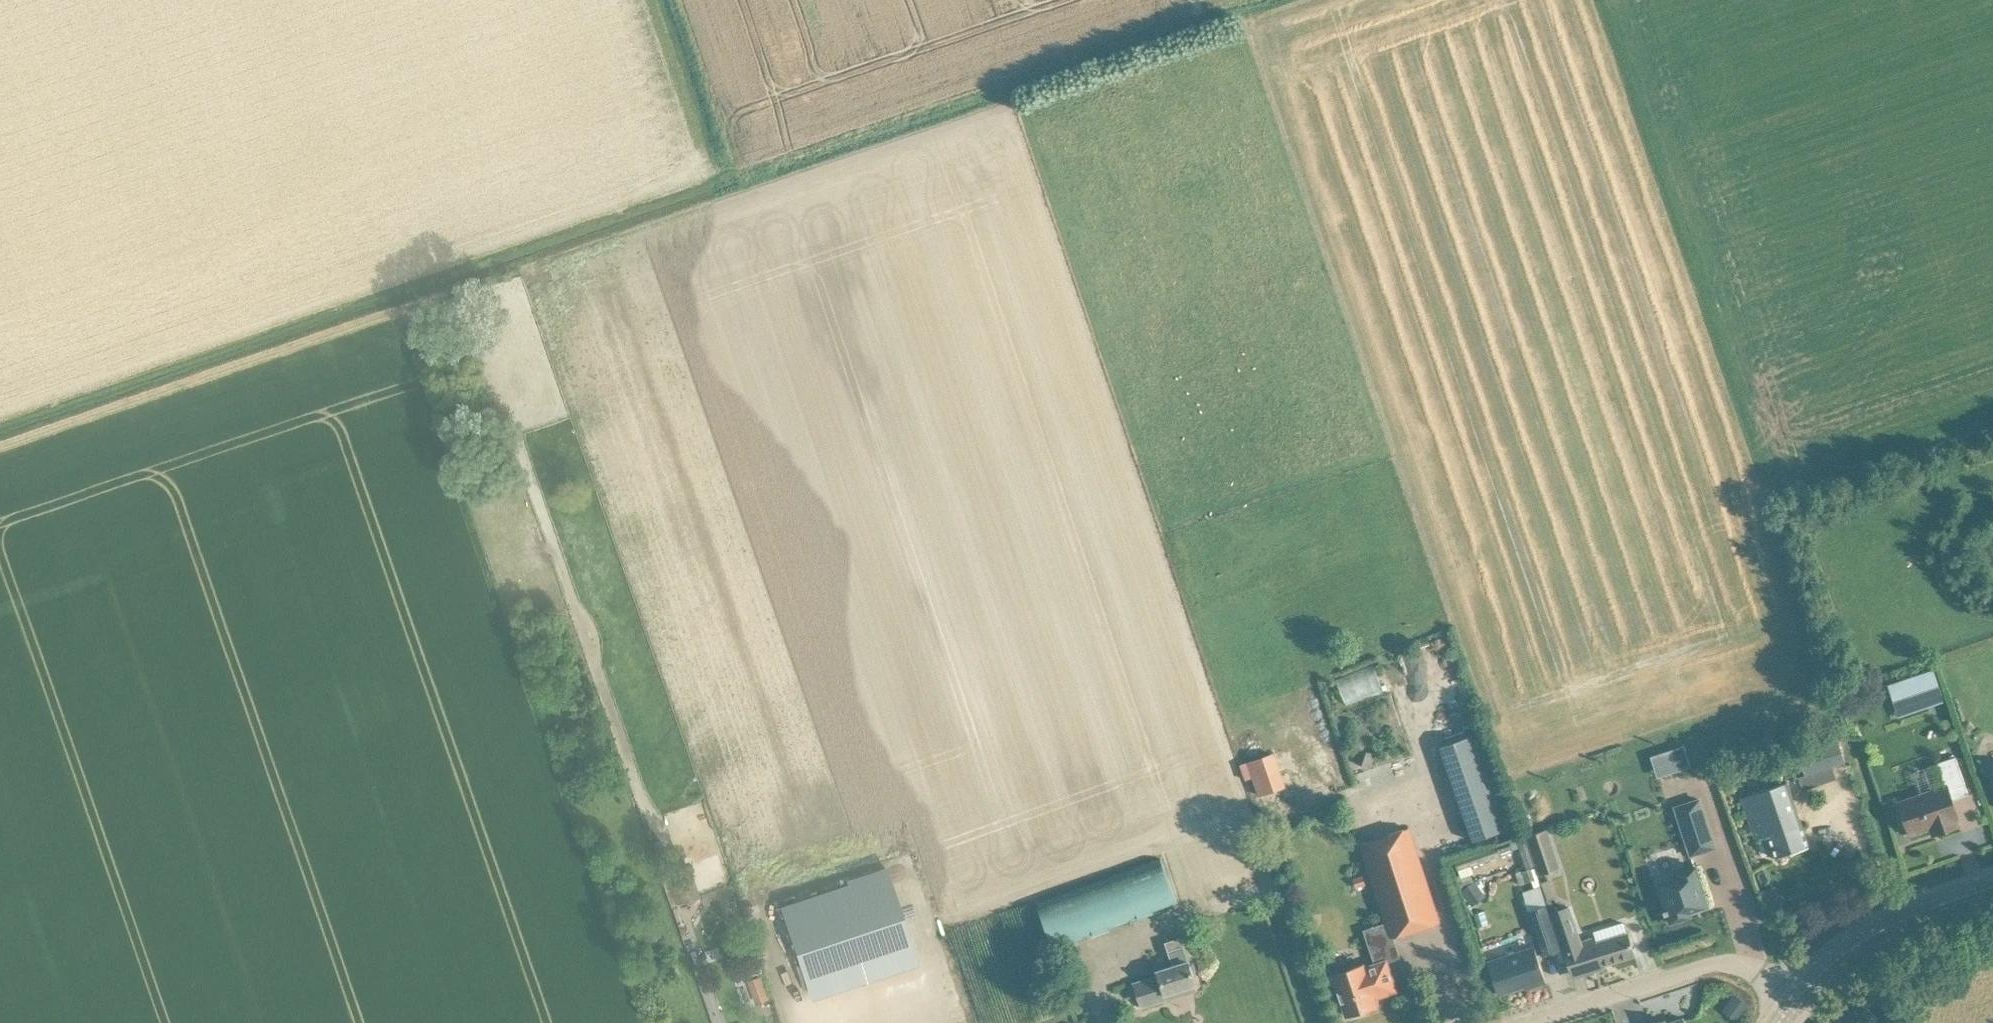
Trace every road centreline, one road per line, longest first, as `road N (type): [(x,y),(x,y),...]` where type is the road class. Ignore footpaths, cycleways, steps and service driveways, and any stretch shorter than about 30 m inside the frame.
road 1 (residential): [(1531,1022),(1721,962),(1761,974),(1794,1001)]
road 2 (secondary): [(1794,1001),(1872,936),(1992,886)]

